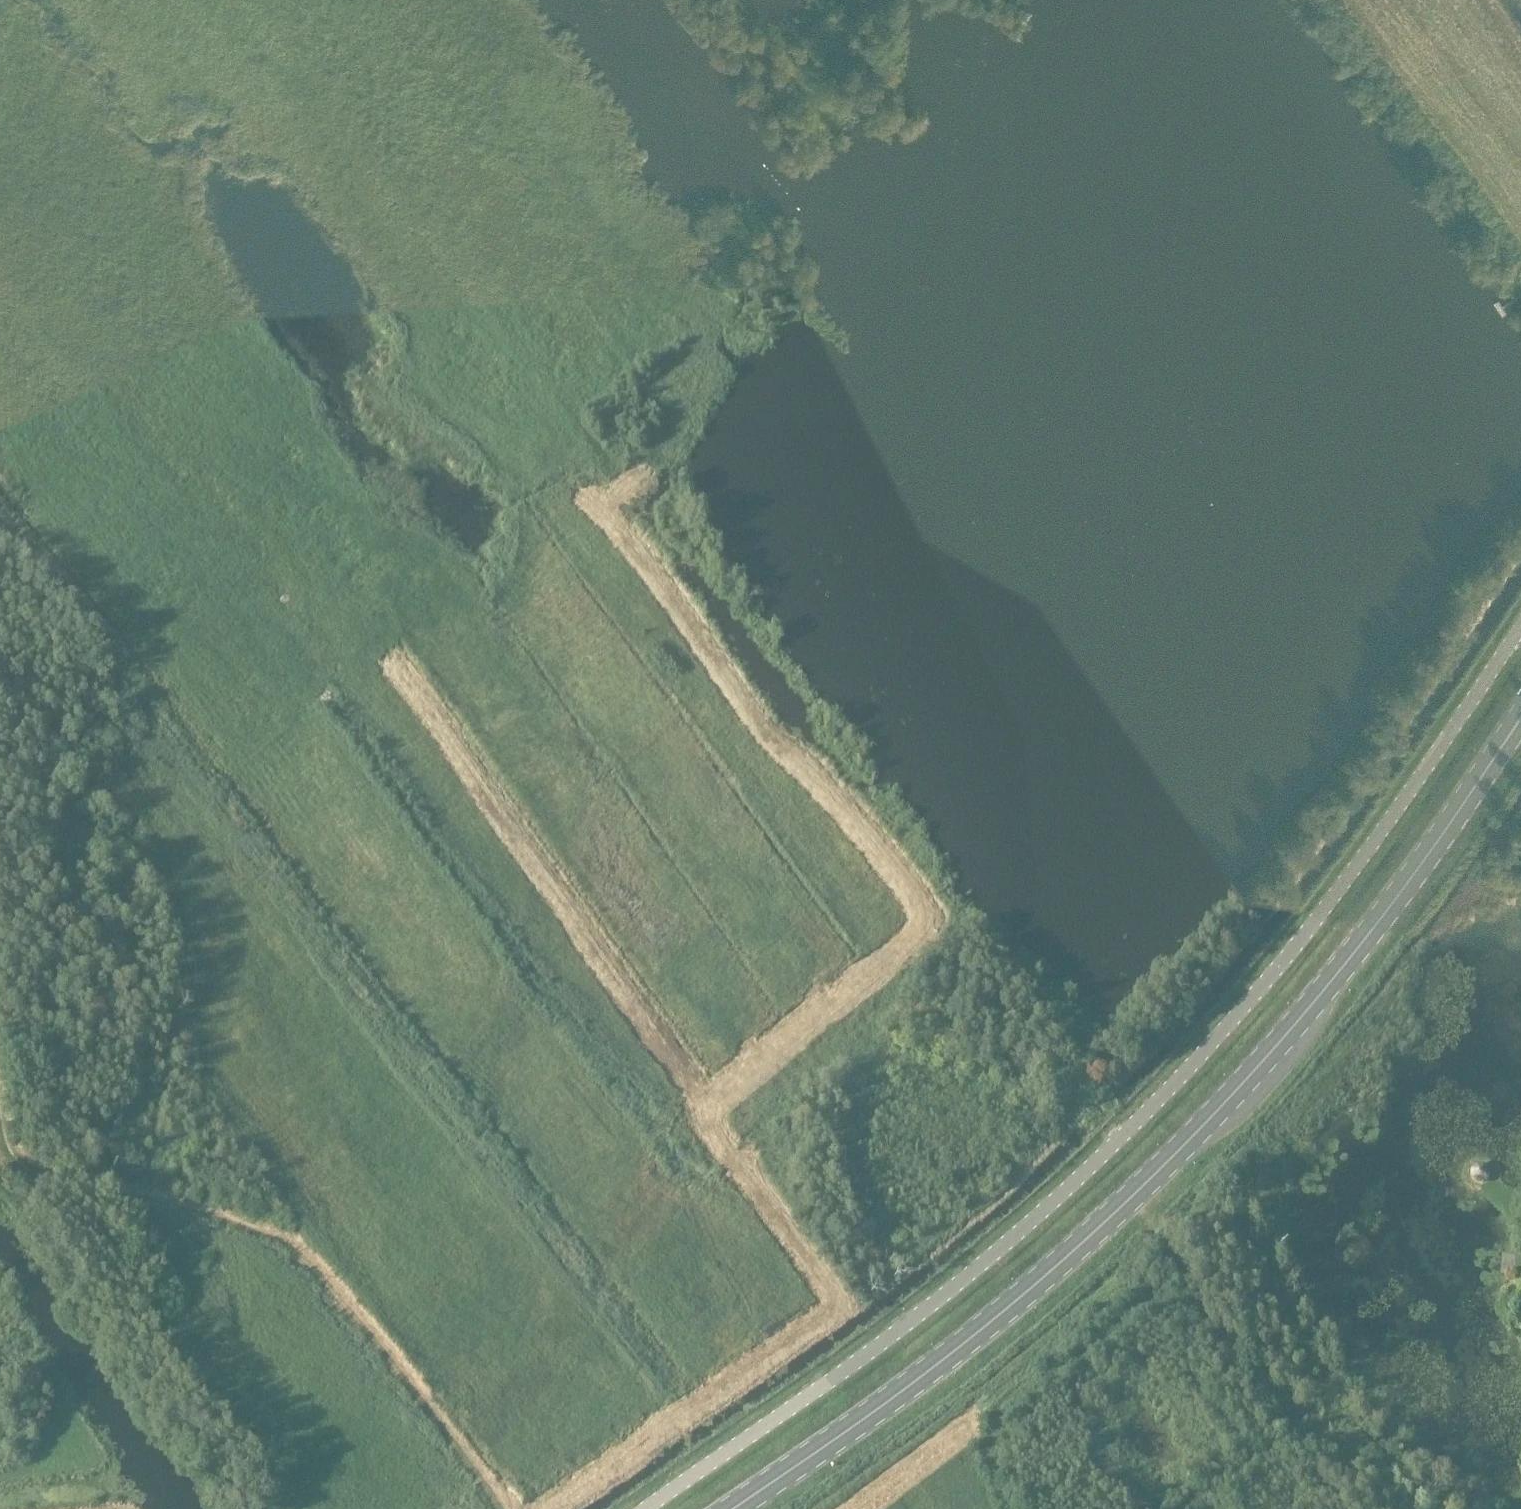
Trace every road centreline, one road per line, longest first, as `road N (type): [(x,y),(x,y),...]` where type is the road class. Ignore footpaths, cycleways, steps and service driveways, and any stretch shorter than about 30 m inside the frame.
road 1 (unclassified): [(645,1508),(957,1284),(1170,1089),(1355,868),(1520,628)]
road 2 (primary): [(733,1508),(985,1326),(1204,1123),(1331,982),(1520,716)]

